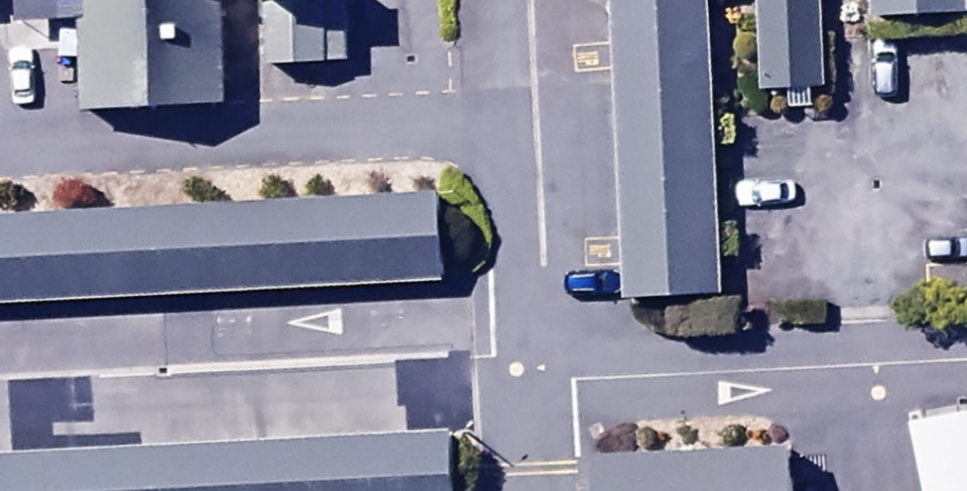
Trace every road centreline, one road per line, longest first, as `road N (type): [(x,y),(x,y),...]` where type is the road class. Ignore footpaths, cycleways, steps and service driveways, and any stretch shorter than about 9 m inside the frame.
road 1 (unclassified): [(516,367),(0,394)]
road 2 (unclassified): [(966,345),(516,367)]
road 3 (unclassified): [(516,367),(490,0)]
road 4 (unclassified): [(522,490),(516,367)]

